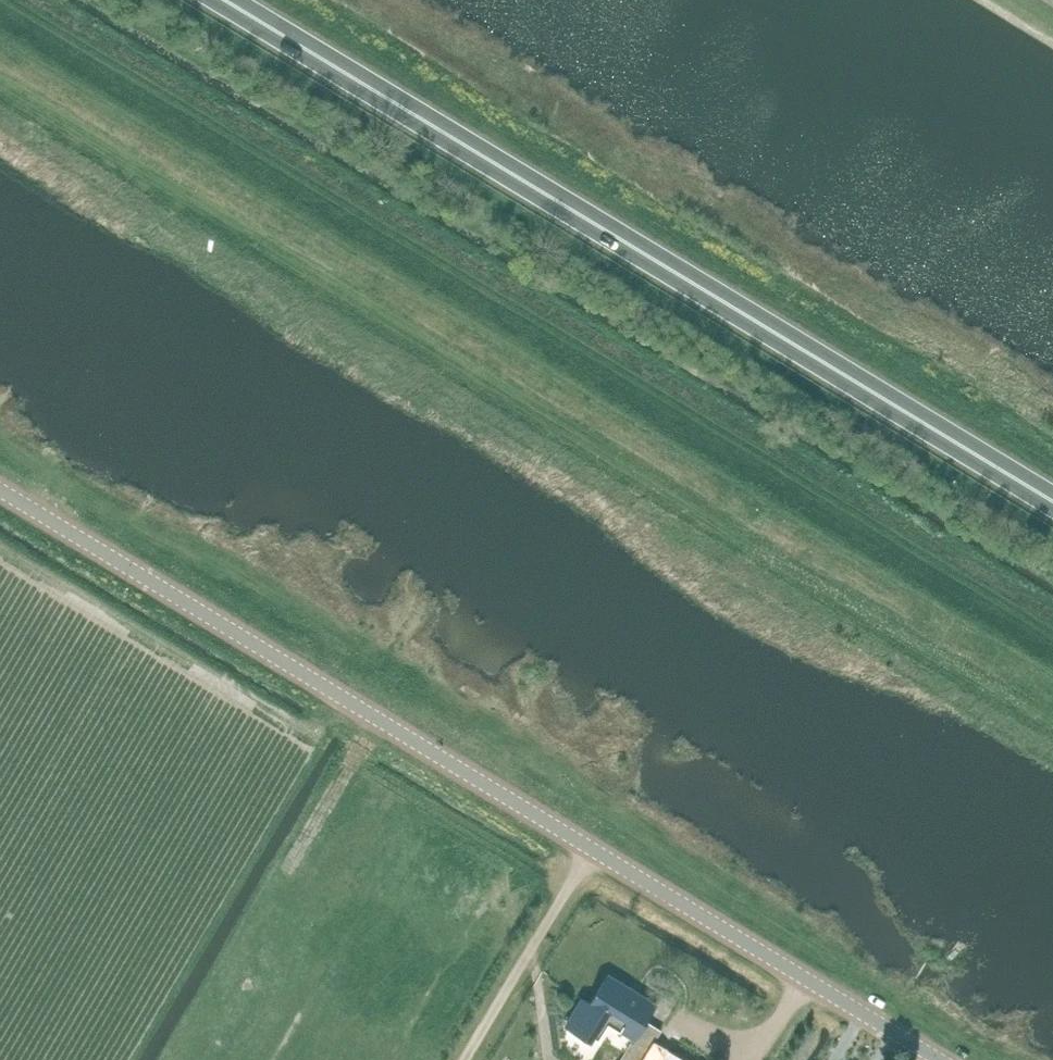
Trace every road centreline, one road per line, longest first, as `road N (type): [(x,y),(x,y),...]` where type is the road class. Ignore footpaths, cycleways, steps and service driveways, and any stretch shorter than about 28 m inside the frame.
road 1 (unclassified): [(939,1059),(0,491)]
road 2 (primary): [(1052,502),(223,0)]

